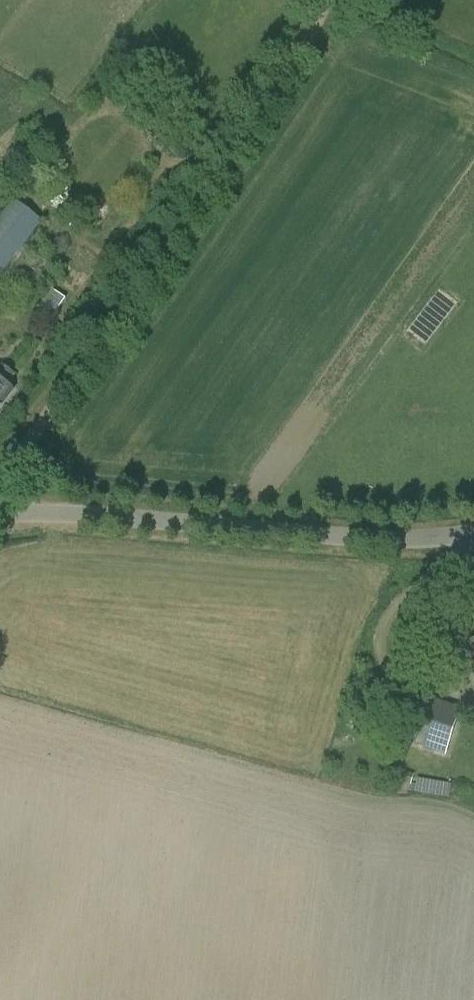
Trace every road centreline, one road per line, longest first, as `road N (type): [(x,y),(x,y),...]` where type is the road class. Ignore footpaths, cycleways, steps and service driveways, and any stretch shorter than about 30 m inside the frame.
road 1 (track): [(318,0),(0,470)]
road 2 (tertiary): [(0,513),(151,514),(404,538),(473,534)]

